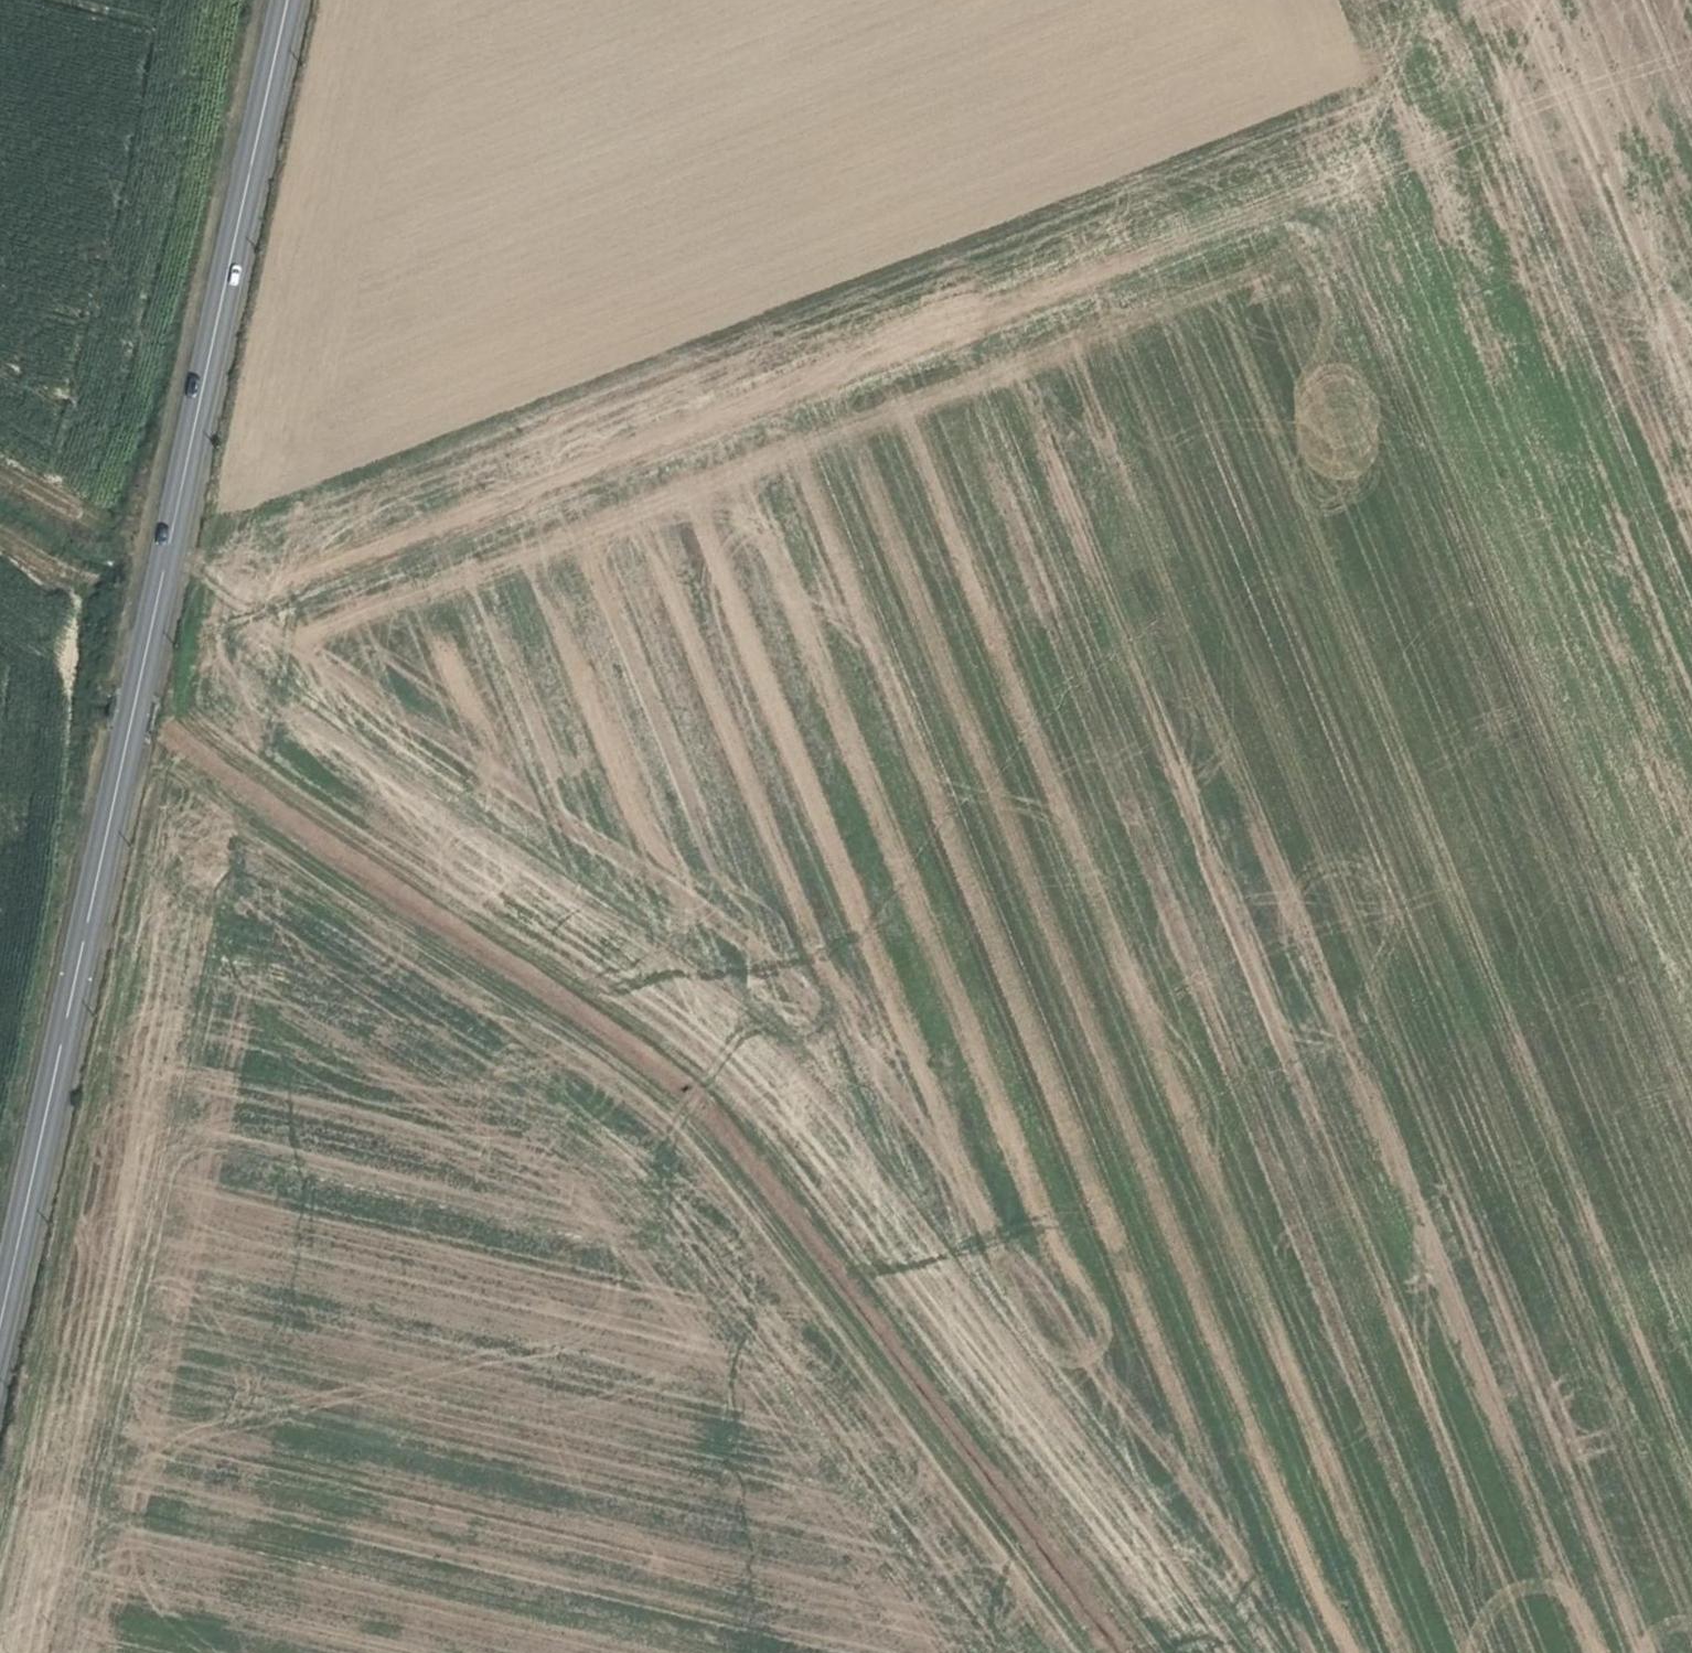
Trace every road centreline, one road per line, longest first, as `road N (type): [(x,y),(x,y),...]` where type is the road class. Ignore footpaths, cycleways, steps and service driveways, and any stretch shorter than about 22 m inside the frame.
road 1 (secondary): [(283,0),(45,1042),(0,1286)]

